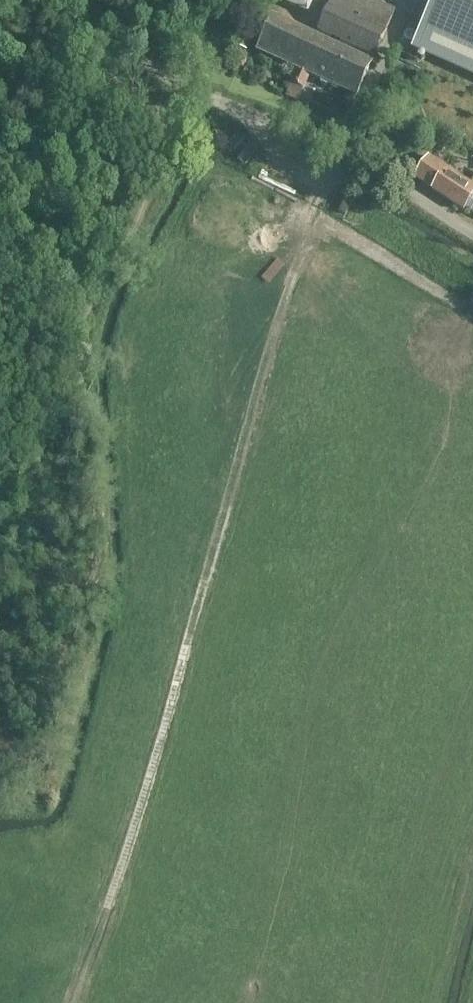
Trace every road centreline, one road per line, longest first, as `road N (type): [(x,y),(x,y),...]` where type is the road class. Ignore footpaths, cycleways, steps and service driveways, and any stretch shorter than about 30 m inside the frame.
road 1 (track): [(77,1002),(205,593),(272,333),(311,207),(344,146)]
road 2 (track): [(89,0),(113,37),(156,71),(194,93),(344,146),(472,229)]

